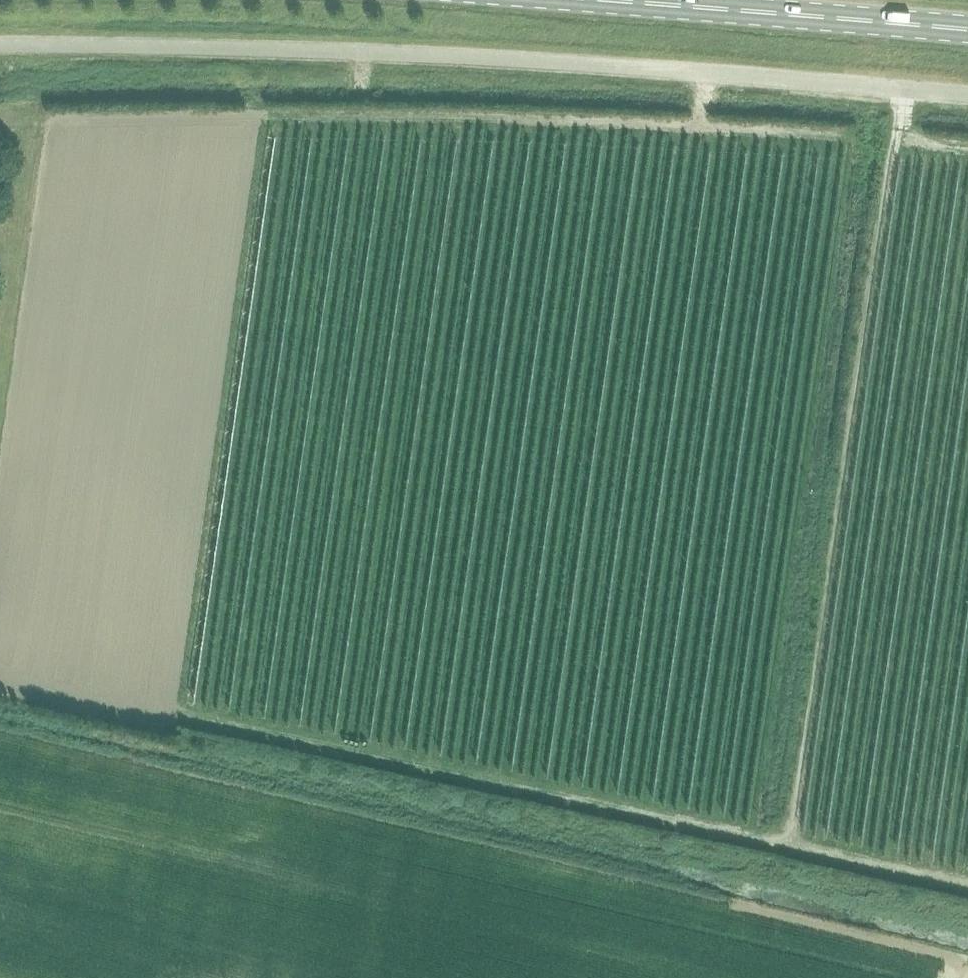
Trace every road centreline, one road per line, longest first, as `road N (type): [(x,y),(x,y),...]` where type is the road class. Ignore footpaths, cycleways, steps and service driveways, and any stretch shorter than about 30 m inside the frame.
road 1 (primary): [(967,38),(558,0)]

